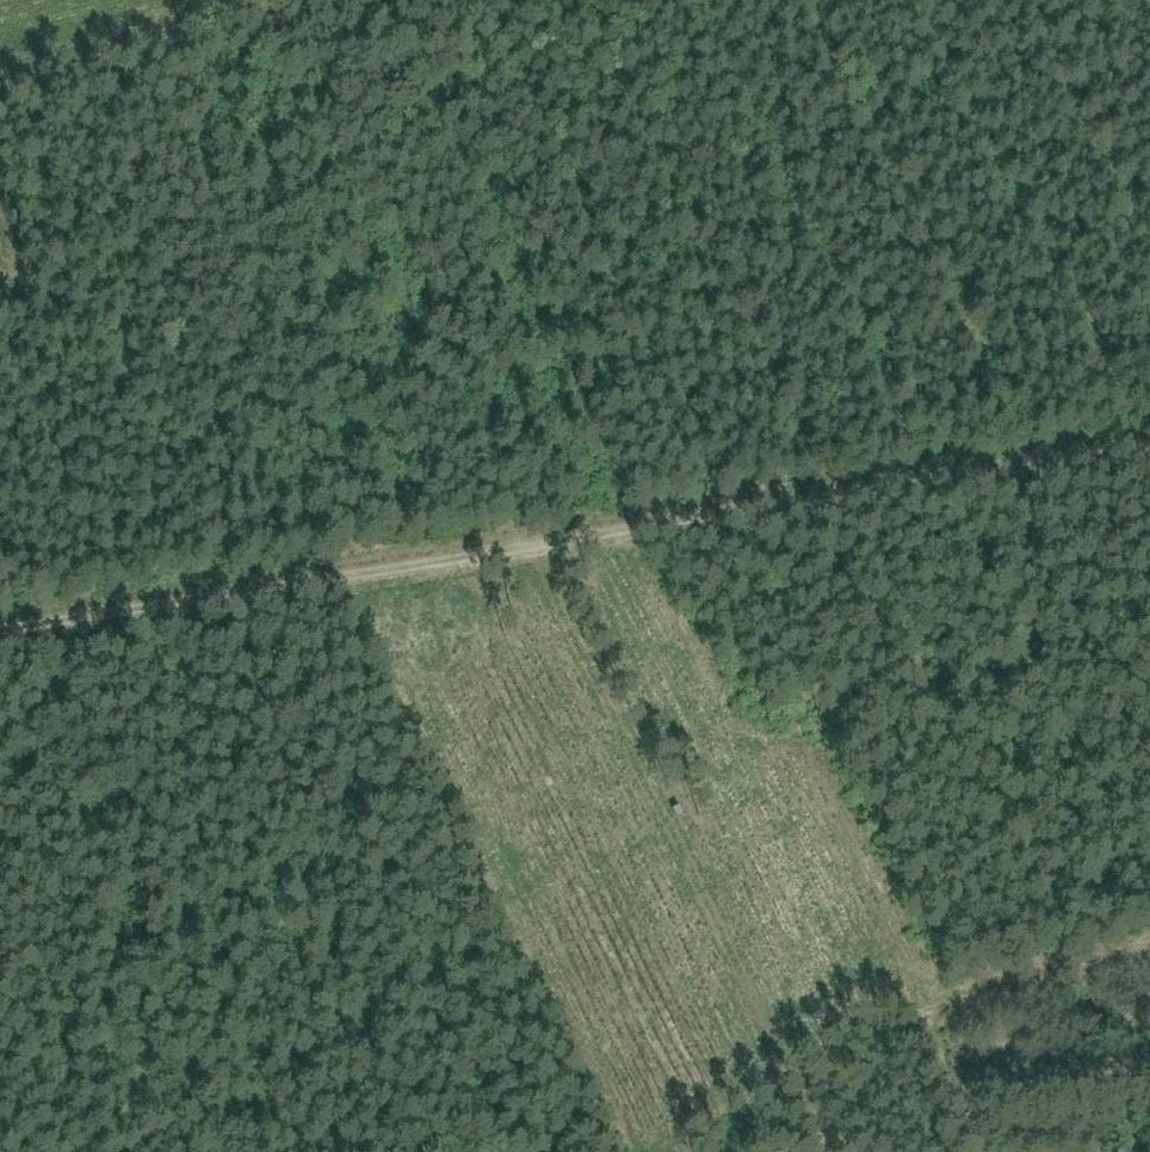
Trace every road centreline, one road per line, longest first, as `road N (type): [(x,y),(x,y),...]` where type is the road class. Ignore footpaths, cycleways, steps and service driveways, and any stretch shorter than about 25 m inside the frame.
road 1 (track): [(1149,440),(0,622)]

